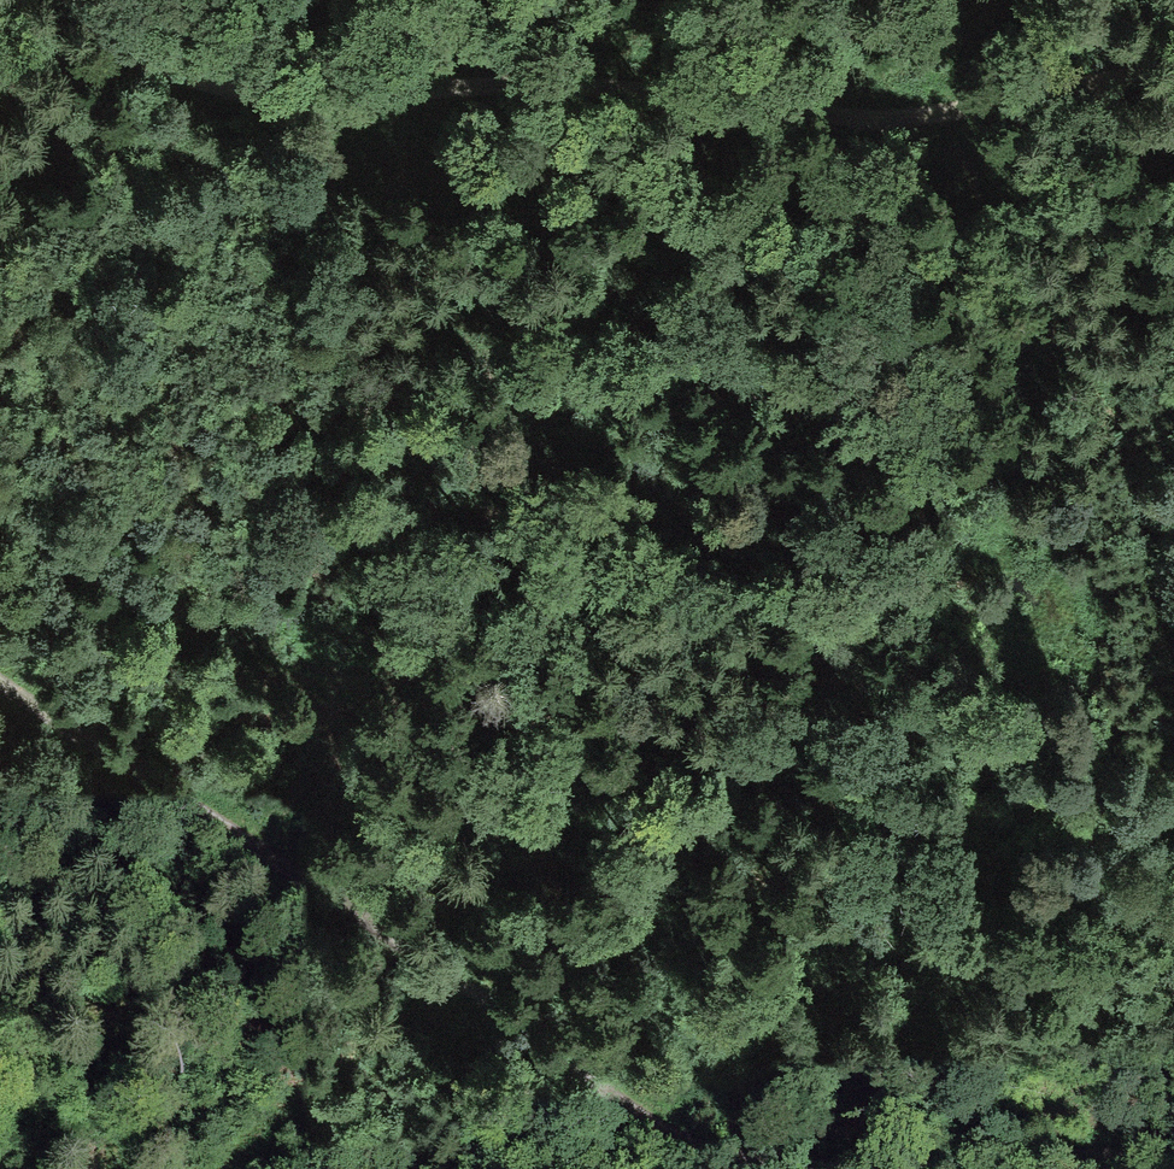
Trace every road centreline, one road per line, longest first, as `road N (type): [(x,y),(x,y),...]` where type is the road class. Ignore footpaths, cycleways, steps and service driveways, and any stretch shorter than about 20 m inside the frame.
road 1 (track): [(0,679),(230,824),(666,1133),(731,1159),(840,1168),(1173,1154)]
road 2 (track): [(0,503),(82,579),(208,642),(568,713),(731,777),(935,826),(1121,835),(1173,818)]
road 3 (track): [(1173,65),(942,116),(718,124),(574,86),(238,87),(174,70),(122,45),(79,0)]
road 4 (track): [(1173,593),(1164,532),(1128,451),(1003,252),(942,116)]

